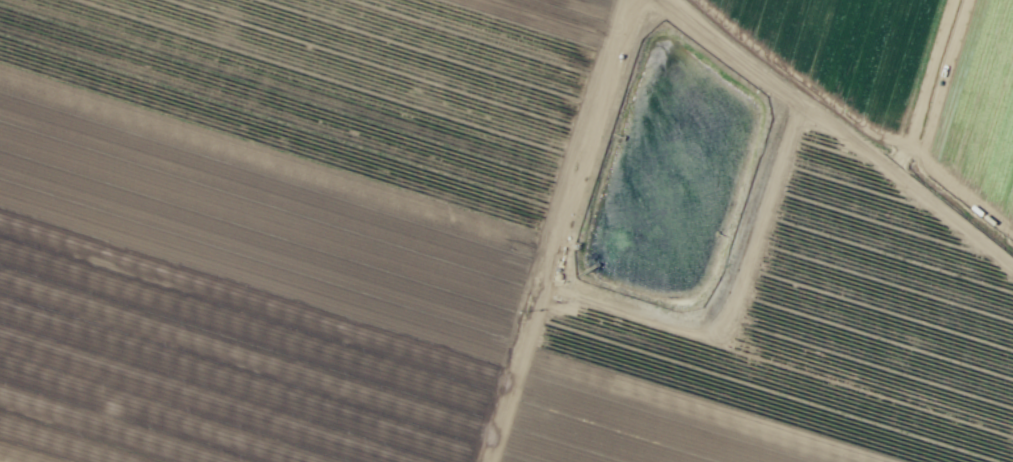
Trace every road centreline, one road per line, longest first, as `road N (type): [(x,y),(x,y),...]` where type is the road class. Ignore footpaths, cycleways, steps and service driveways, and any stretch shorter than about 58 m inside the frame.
road 1 (track): [(628,0),(486,461)]
road 2 (track): [(957,0),(914,136),(888,167),(672,0)]
road 3 (track): [(699,0),(864,132),(914,136)]

